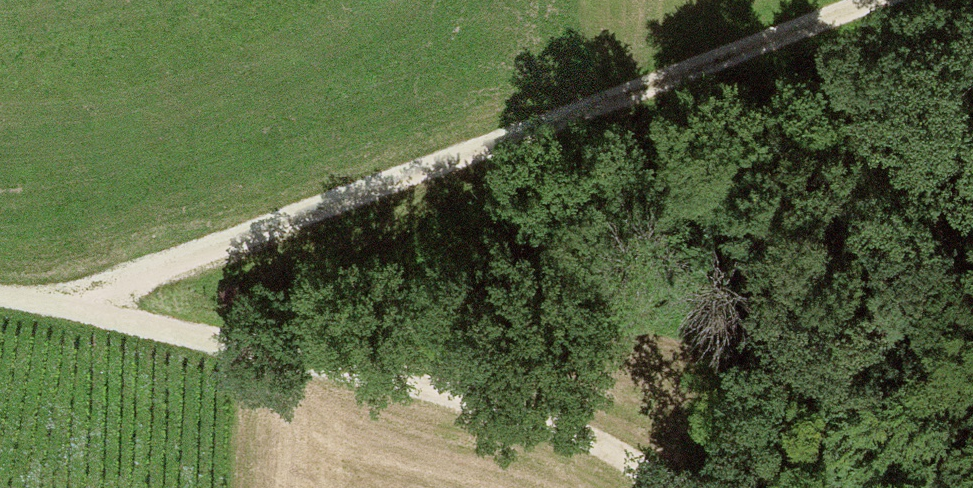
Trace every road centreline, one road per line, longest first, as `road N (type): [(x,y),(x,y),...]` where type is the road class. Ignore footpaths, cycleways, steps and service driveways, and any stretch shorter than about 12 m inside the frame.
road 1 (track): [(49,304),(114,274),(301,228),(635,95),(906,0)]
road 2 (track): [(0,294),(532,426),(632,463),(660,487)]

